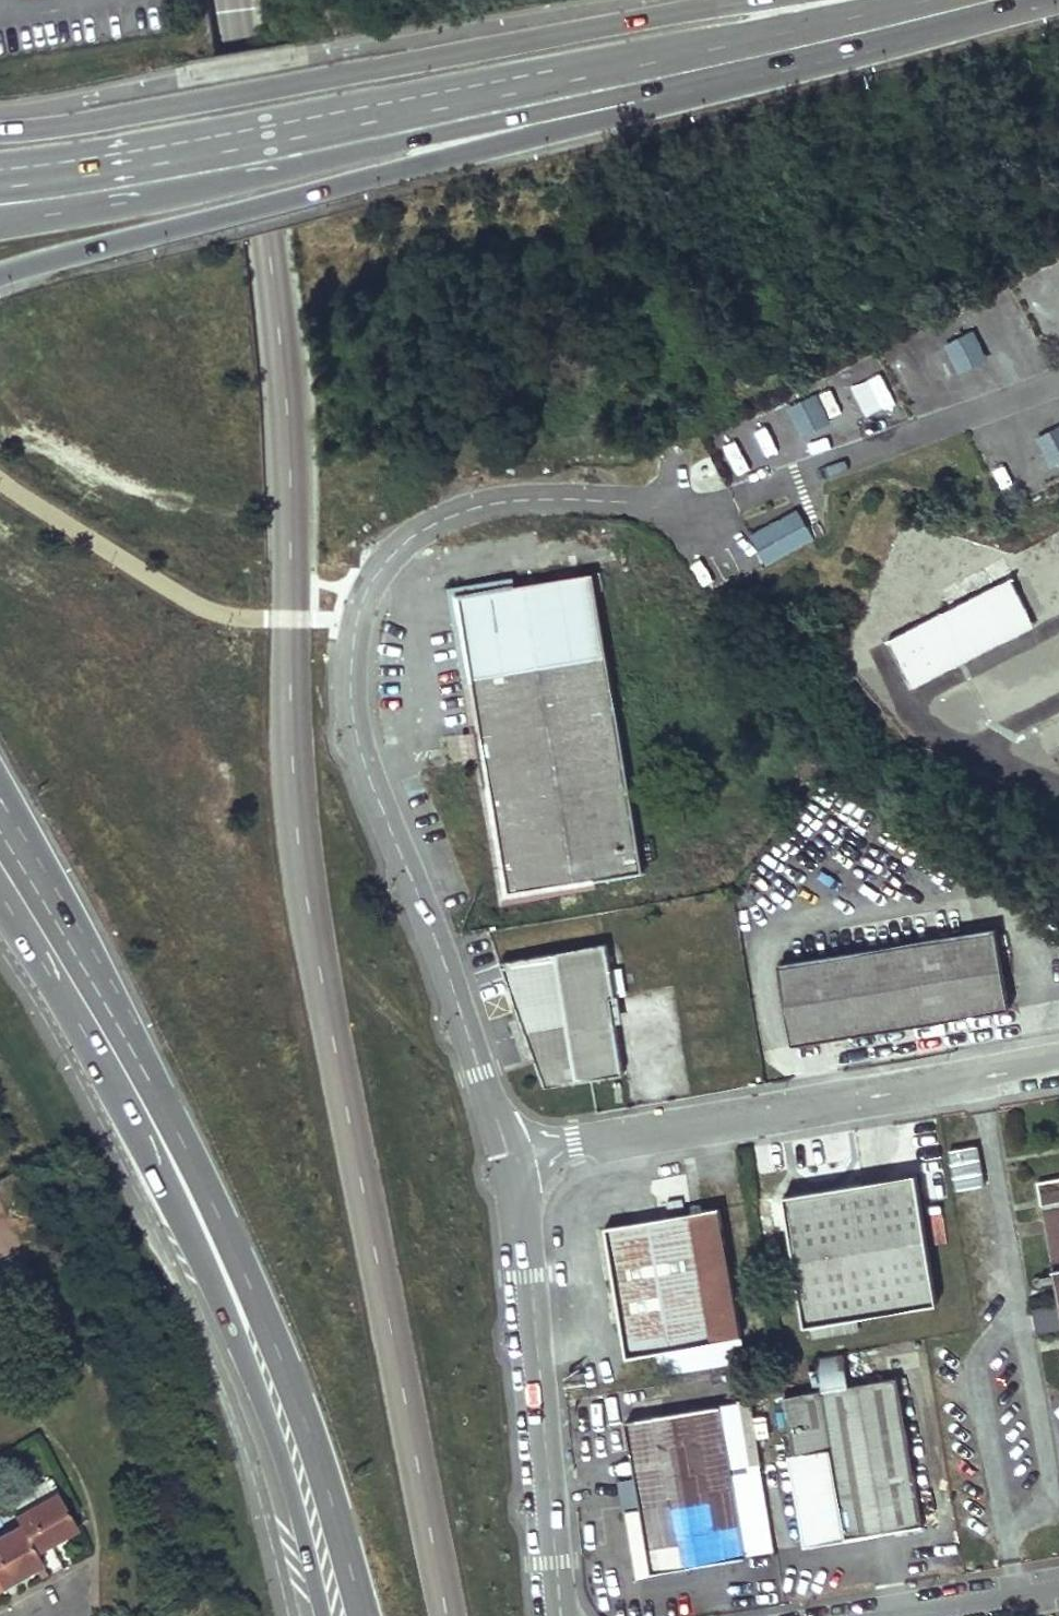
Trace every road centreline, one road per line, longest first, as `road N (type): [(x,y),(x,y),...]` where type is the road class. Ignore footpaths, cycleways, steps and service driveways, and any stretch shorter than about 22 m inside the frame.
road 1 (unclassified): [(508,1155),(361,761),(350,714),(354,627),(365,592),(407,537),(488,503),(578,499),(656,504),(696,516)]
road 2 (primary): [(921,0),(0,173)]
road 3 (primary): [(365,1615),(281,1328),(227,1207),(137,1036),(0,810)]
road 4 (primary): [(0,890),(166,1171),(293,1495),(320,1615)]
road 5 (primary): [(0,270),(633,110),(757,68)]
road 6 (primary): [(0,222),(757,68)]
road 7 (unclassified): [(742,0),(0,126)]
road 8 (unclassified): [(1058,1058),(508,1155)]
road 9 (unclassified): [(561,1615),(508,1155)]
road 10 (primary): [(757,68),(1029,0)]
road 11 (unclassified): [(897,1615),(1058,1586)]

